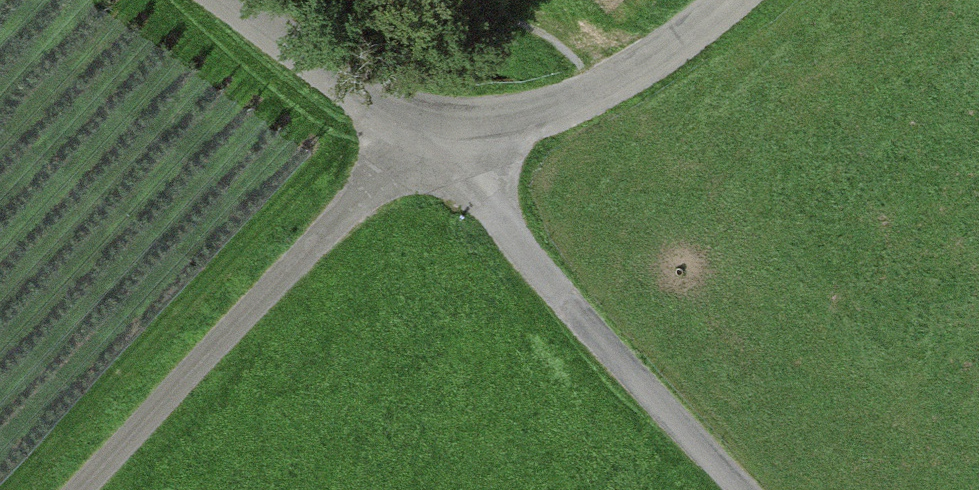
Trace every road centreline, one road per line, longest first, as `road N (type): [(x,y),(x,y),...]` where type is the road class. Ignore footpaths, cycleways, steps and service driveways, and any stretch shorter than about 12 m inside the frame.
road 1 (track): [(80,489),(366,190),(437,138)]
road 2 (unclassified): [(741,489),(577,317),(437,138)]
road 3 (unclassified): [(437,138),(589,94),(699,31),(732,0)]
road 4 (unclassified): [(437,138),(227,0)]

